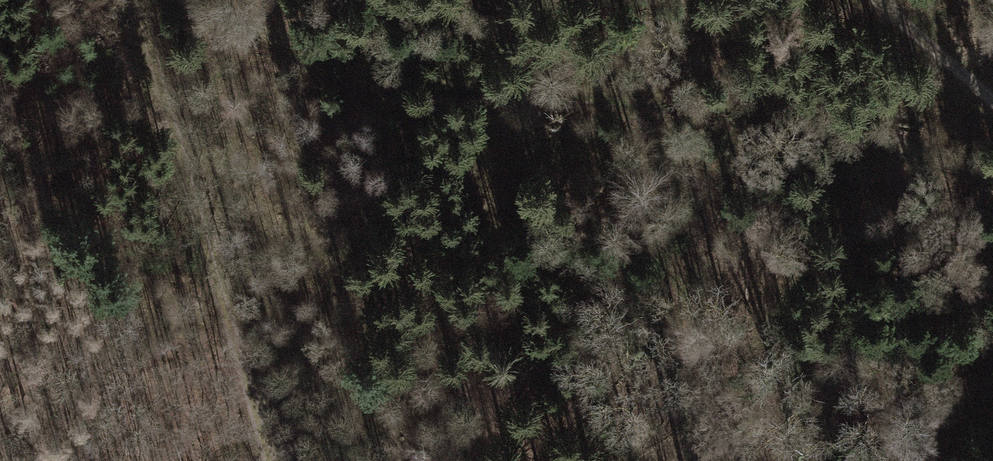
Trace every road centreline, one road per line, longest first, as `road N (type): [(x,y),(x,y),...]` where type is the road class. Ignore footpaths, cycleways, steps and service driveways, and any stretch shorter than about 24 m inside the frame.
road 1 (track): [(197,0),(273,37),(479,85),(741,101),(992,173)]
road 2 (track): [(136,0),(269,460)]
road 3 (track): [(992,101),(876,0)]

